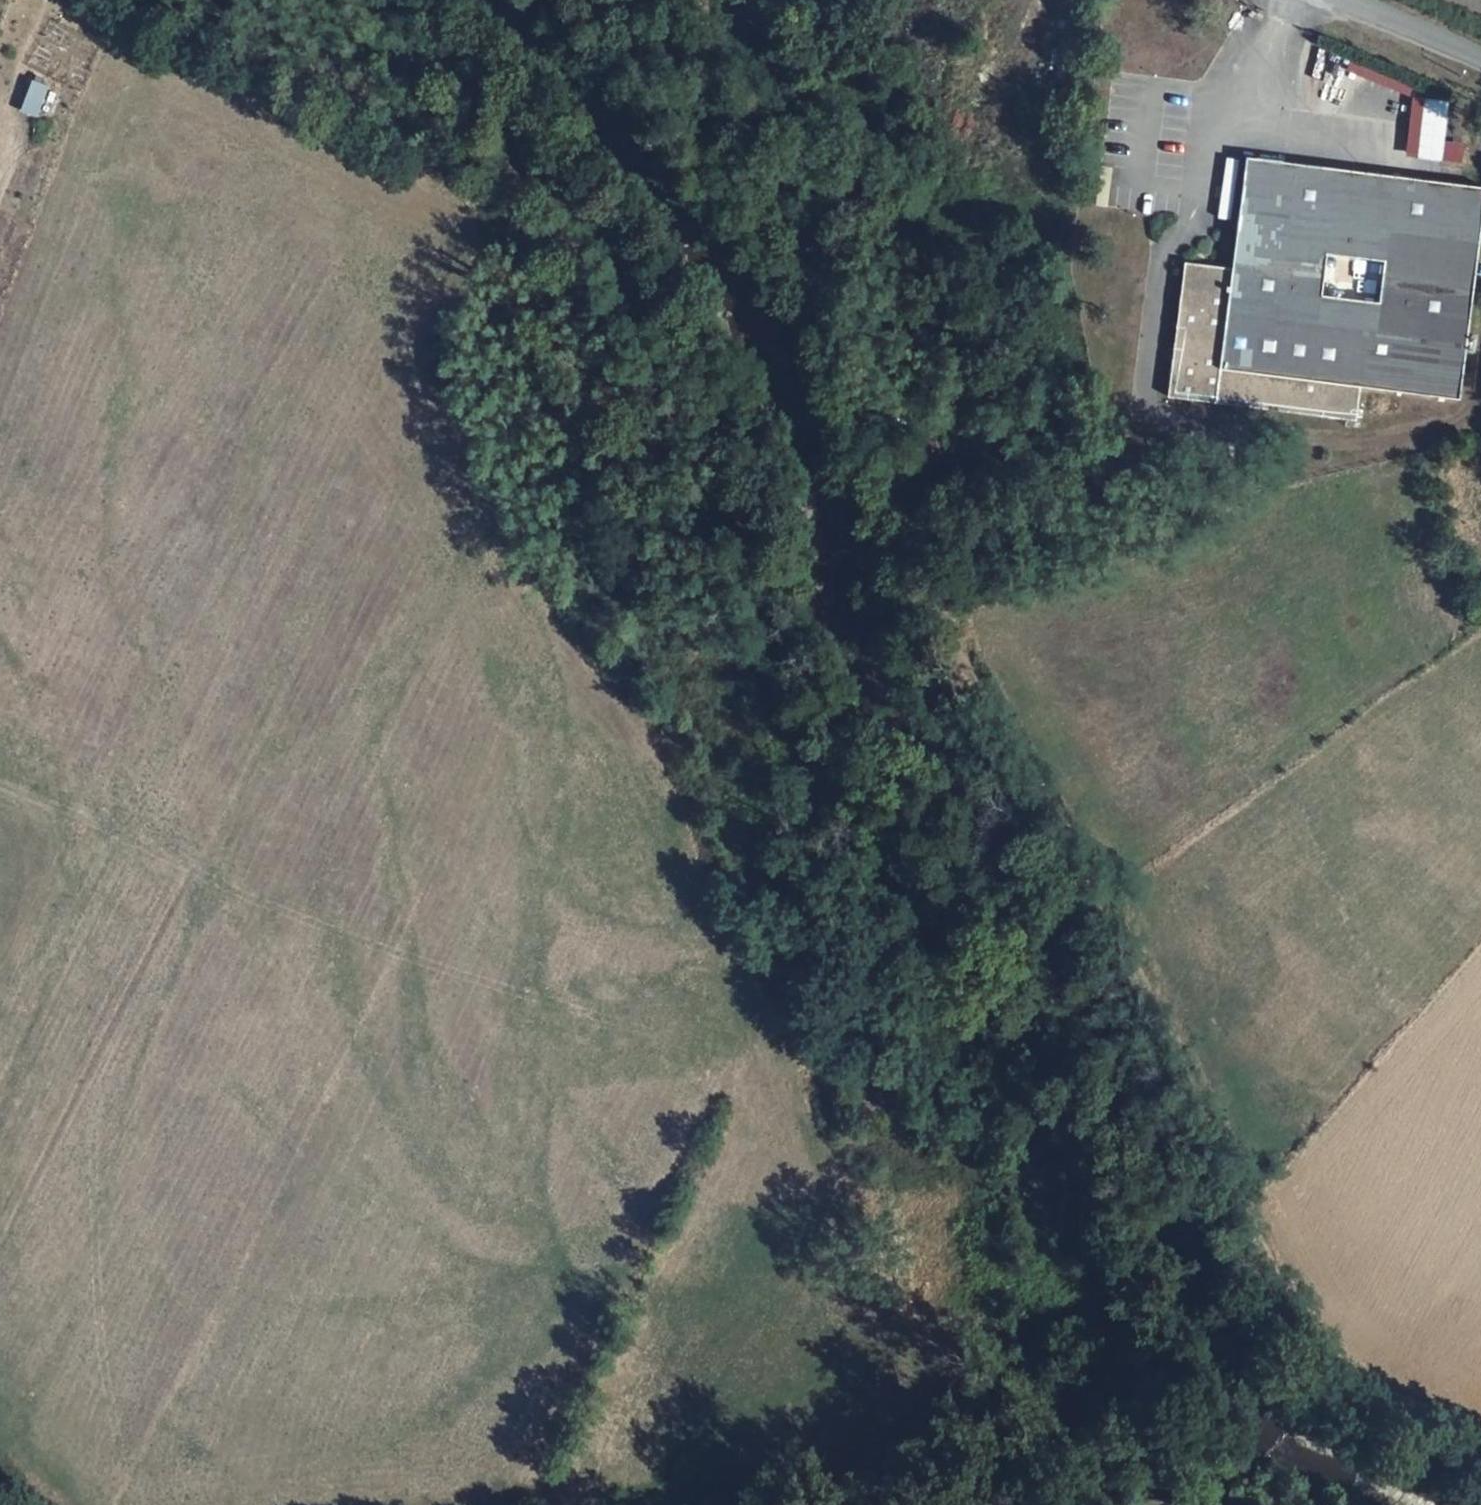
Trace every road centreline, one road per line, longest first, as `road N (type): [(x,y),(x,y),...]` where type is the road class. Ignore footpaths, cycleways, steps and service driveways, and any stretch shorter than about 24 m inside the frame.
road 1 (track): [(1480,1439),(1354,1377),(1310,1333),(1143,1012),(1111,890),(910,592),(893,469),(785,215),(726,107),(712,66),(705,0)]
road 2 (residential): [(1480,62),(1340,0)]

